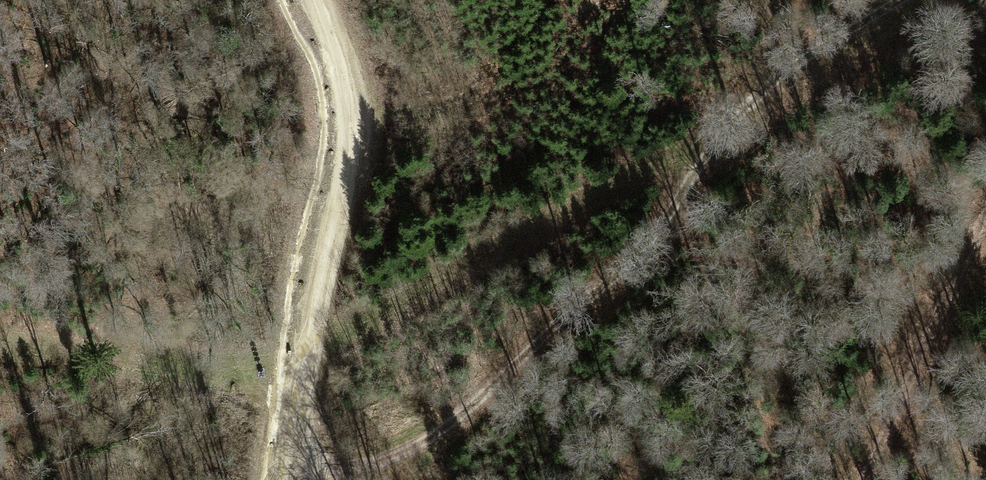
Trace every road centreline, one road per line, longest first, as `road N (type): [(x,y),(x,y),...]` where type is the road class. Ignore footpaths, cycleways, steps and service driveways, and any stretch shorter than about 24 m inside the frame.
road 1 (track): [(901,0),(752,100),(598,290),(426,439),(339,479)]
road 2 (track): [(287,479),(354,129),(344,56),(320,0)]
road 3 (track): [(876,479),(914,421),(985,250)]

